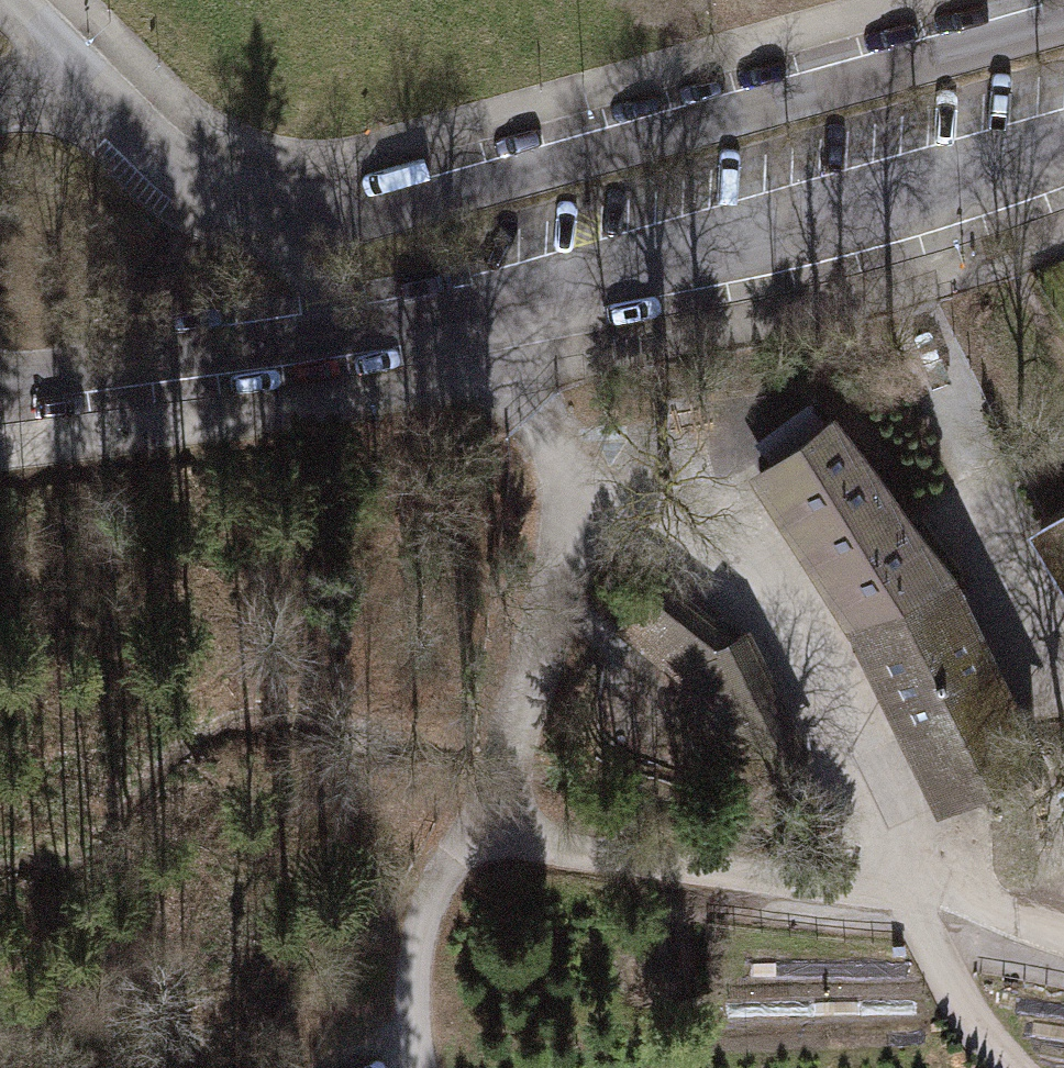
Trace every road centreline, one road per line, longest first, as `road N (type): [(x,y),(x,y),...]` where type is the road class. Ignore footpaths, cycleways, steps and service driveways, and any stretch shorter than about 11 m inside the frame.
road 1 (residential): [(1063,19),(435,191),(362,209),(295,212),(202,185),(105,111),(0,1)]
road 2 (track): [(1063,937),(895,895),(833,712),(793,626),(679,536),(560,510),(548,463),(504,394),(482,314)]
road 3 (track): [(479,841),(895,895),(1010,1067)]
road 4 (track): [(875,198),(964,474),(1063,653)]
road 5 (track): [(560,510),(479,841)]
road 6 (track): [(479,841),(436,898),(414,1004),(425,1067)]

